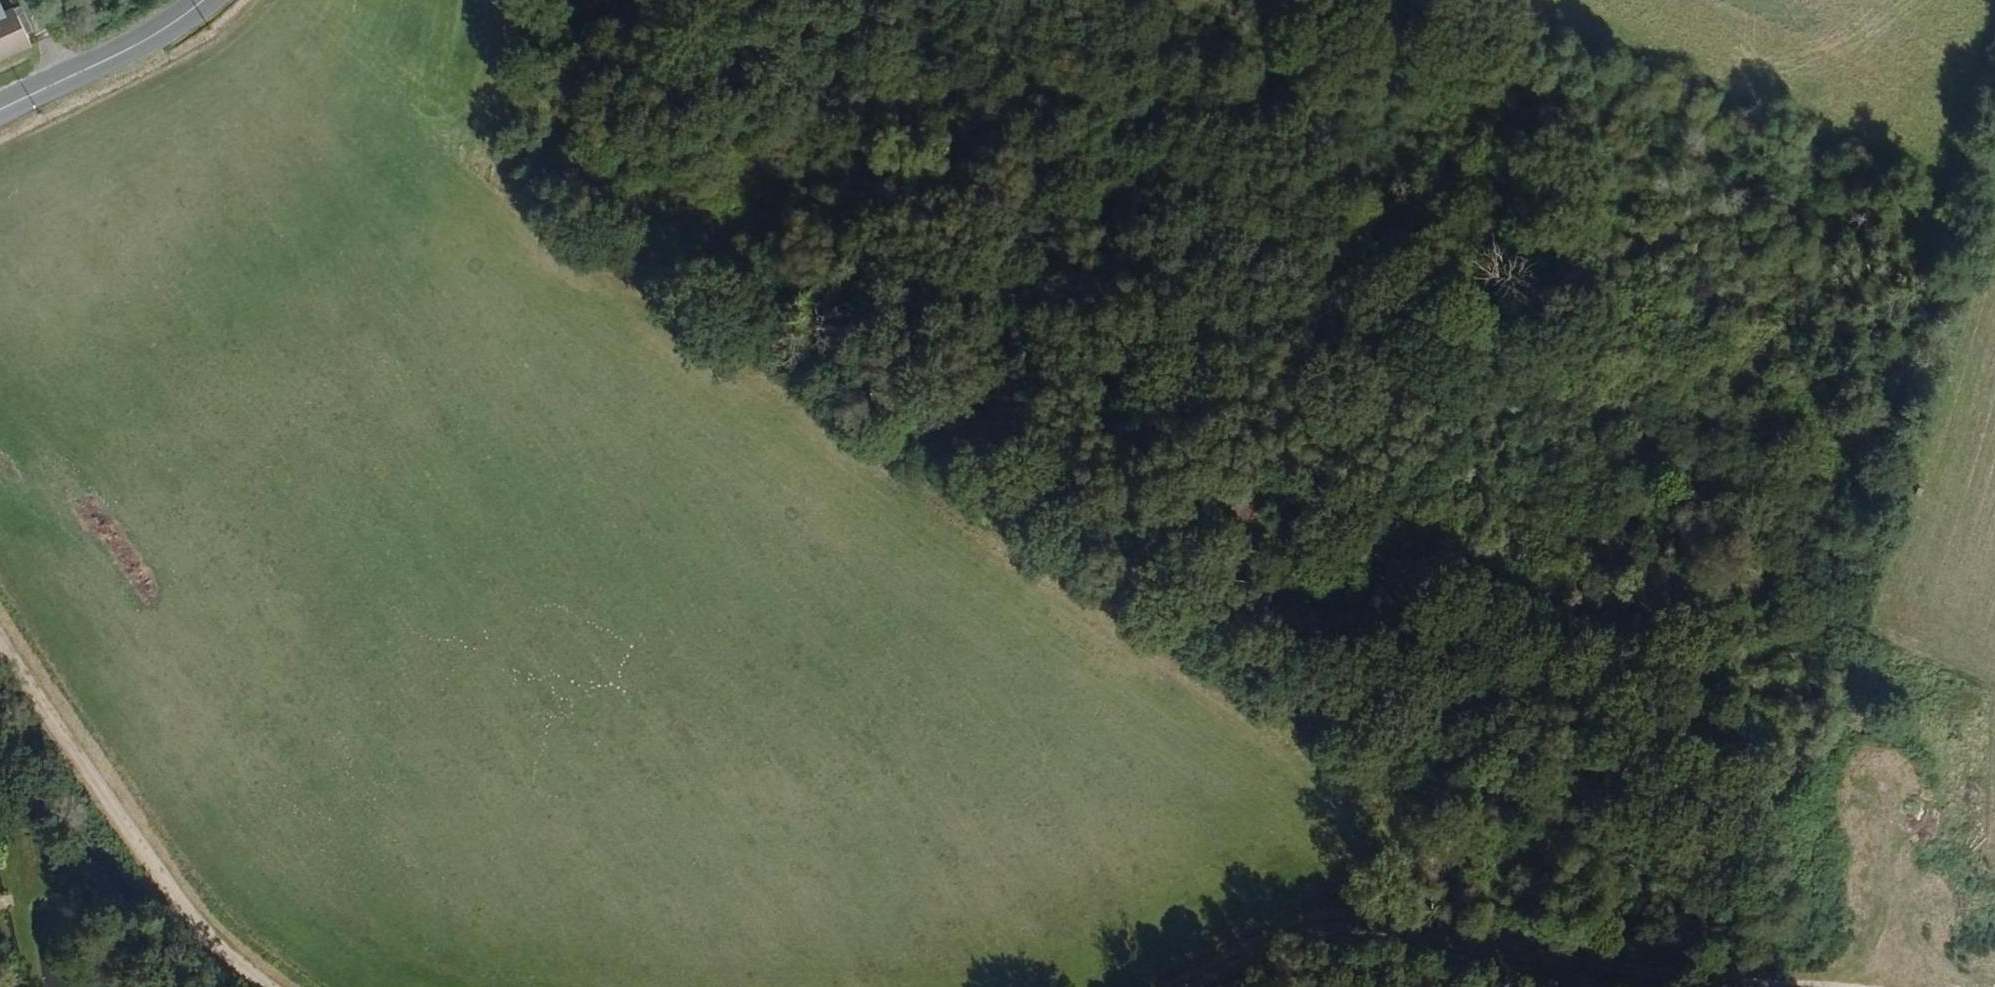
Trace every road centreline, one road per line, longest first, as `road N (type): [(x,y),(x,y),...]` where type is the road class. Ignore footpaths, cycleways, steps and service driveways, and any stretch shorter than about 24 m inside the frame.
road 1 (track): [(1790,986),(1368,931),(1280,951),(1208,986)]
road 2 (track): [(271,986),(187,919),(0,620)]
road 3 (tertiary): [(203,0),(159,35),(0,115)]

